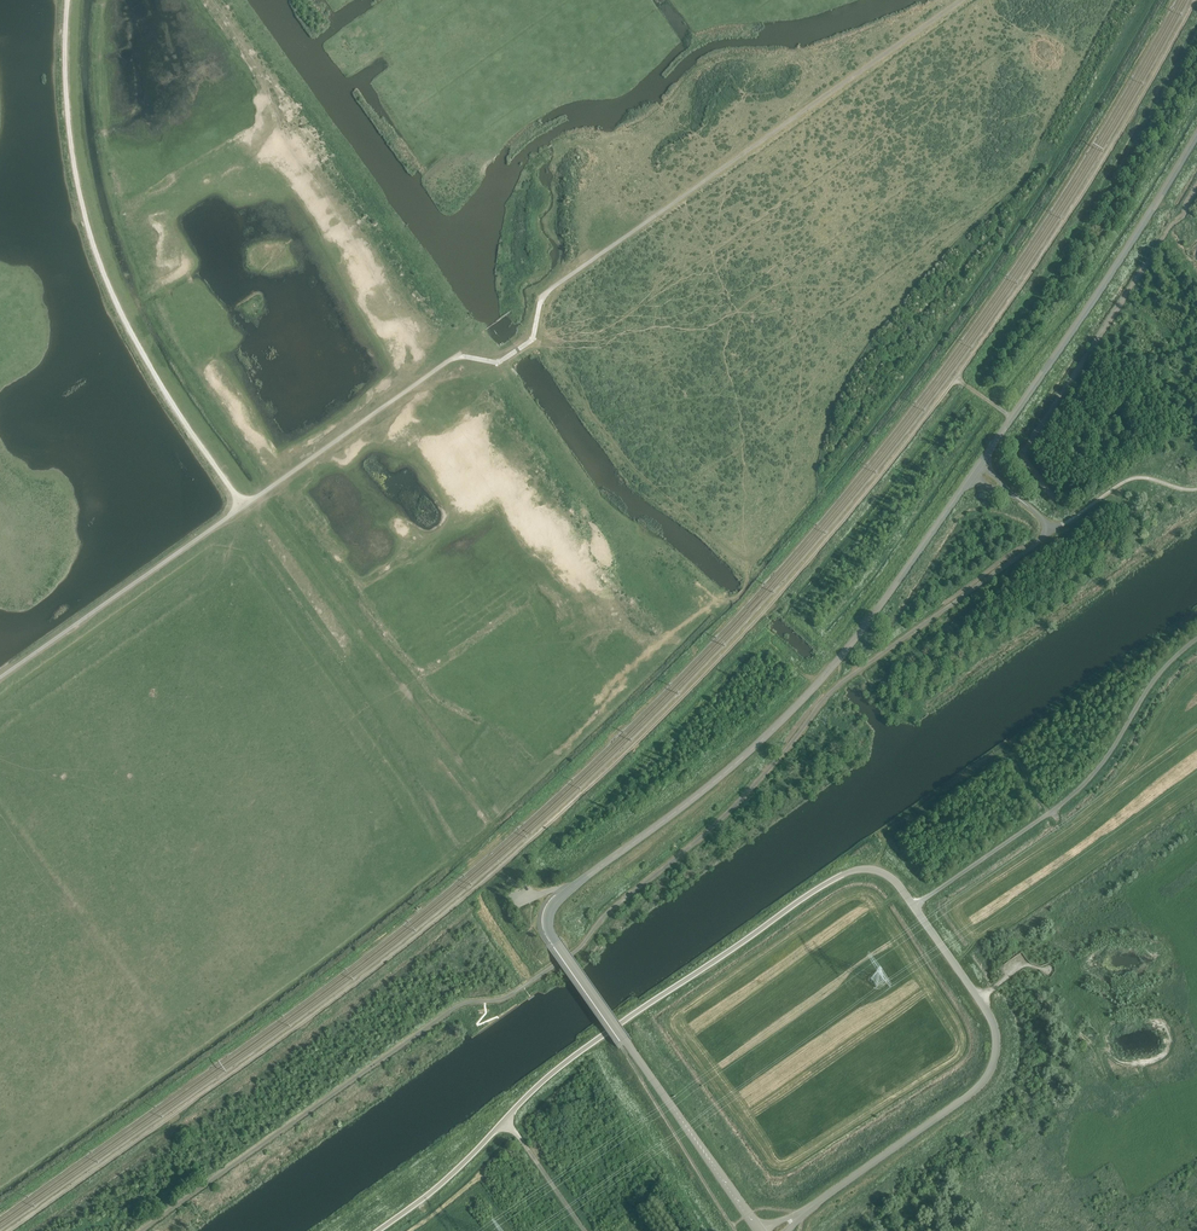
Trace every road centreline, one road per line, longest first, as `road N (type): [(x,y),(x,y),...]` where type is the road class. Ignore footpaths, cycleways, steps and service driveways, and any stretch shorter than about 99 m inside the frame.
road 1 (track): [(10,1230),(461,901),(719,661),(902,450),(1006,311),(1196,0)]
road 2 (tertiary): [(760,1230),(553,937),(550,911),(743,758),(824,676),(1085,312),(1196,132)]
road 3 (track): [(430,374),(242,506),(143,356),(95,252),(66,102),(67,0)]
road 4 (tertiary): [(374,1230),(433,1190),(549,1076),(812,892),(867,869),(889,877),(913,907)]
road 5 (track): [(967,0),(544,294),(532,339),(508,357),(459,355),(430,374)]
road 6 (tertiary): [(913,907),(991,1021),(993,1061),(973,1092),(800,1214)]
road 7 (unclassified): [(913,907),(1079,789),(1147,689),(1196,639)]
road 8 (track): [(0,677),(242,506)]
road 9 (track): [(503,1121),(585,1230)]

